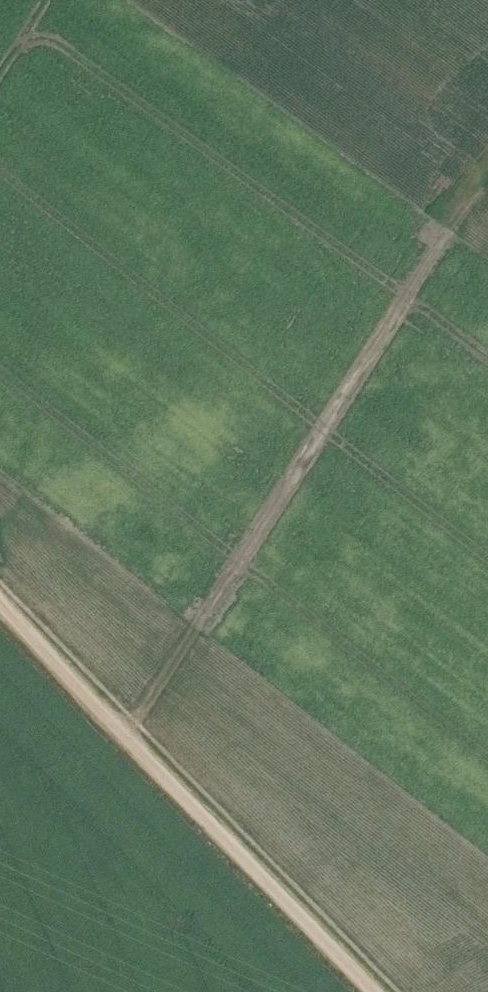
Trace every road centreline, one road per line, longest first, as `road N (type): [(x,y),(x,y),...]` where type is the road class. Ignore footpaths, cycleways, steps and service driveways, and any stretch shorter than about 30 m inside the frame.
road 1 (track): [(0,607),(374,991)]

